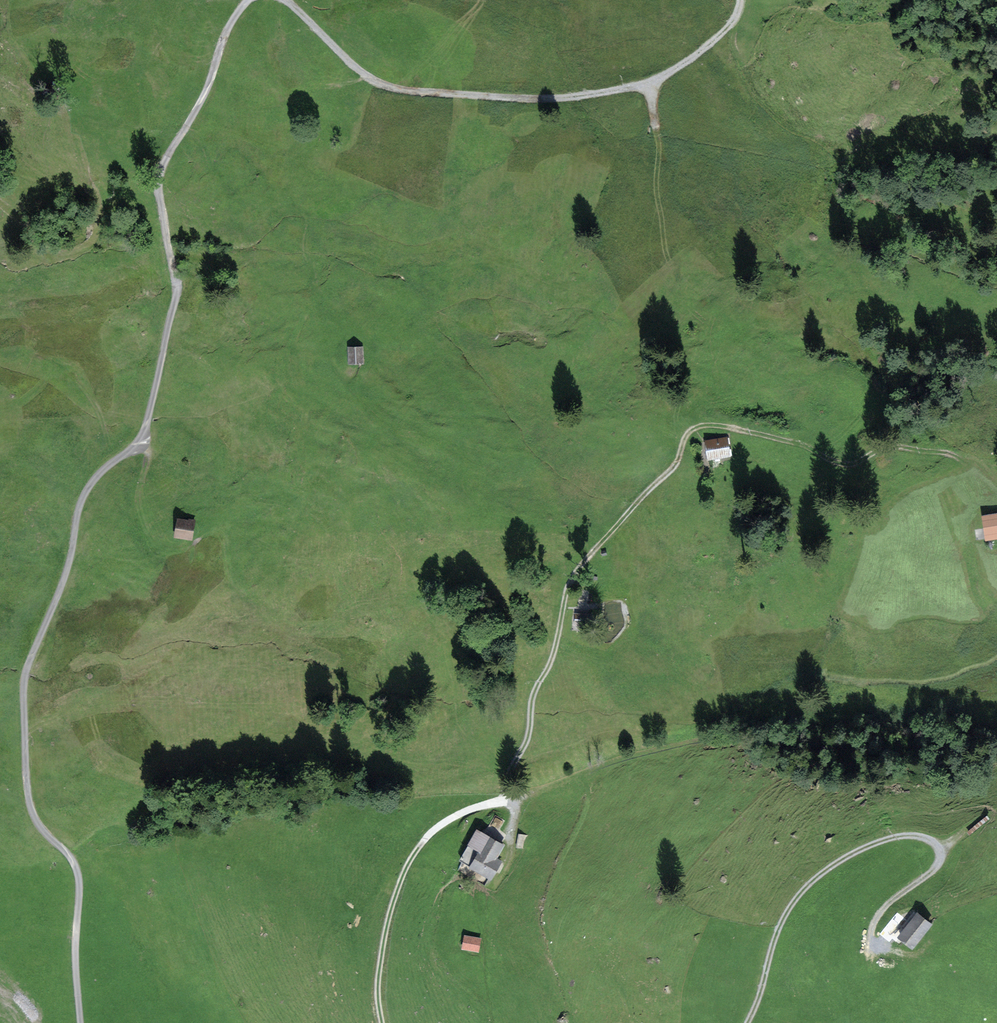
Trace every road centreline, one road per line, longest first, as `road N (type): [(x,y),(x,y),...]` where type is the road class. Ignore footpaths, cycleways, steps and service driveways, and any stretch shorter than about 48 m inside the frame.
road 1 (unclassified): [(250,0),(231,25),(209,89),(162,173),(179,291),(146,424),(83,498),(65,578),(24,682),(31,810),(79,877),(81,1022)]
road 2 (track): [(996,486),(974,465),(944,453),(891,448),(848,466),(779,439),(723,426),(692,428),(673,469),(570,582),(505,795),(442,823),(412,856),(383,947),(382,1022)]
road 3 (track): [(740,0),(730,26),(680,69),(576,97),(391,87),(353,65),(286,0)]
road 4 (track): [(748,1022),(775,936),(797,896),(854,852),(899,835),(934,841),(940,861),(885,908),(872,937),(884,948),(915,952)]

